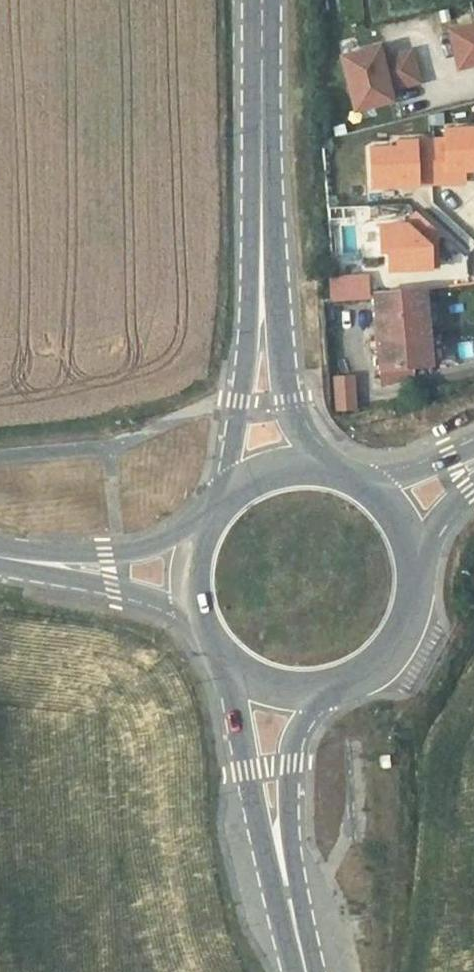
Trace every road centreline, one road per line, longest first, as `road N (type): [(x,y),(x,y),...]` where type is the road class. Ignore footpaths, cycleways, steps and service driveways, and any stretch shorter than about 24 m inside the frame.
road 1 (primary): [(260,66),(252,329),(231,493)]
road 2 (primary): [(334,470),(291,403),(276,327),(260,66)]
road 3 (primary): [(235,669),(248,769),(295,971)]
road 4 (primary): [(316,971),(290,838),(291,764),(305,692)]
road 5 (primary): [(305,692),(339,686),(394,646),(411,616),(413,548)]
road 6 (tertiary): [(209,517),(113,554),(36,565)]
road 7 (tertiary): [(36,565),(119,586),(198,619)]

